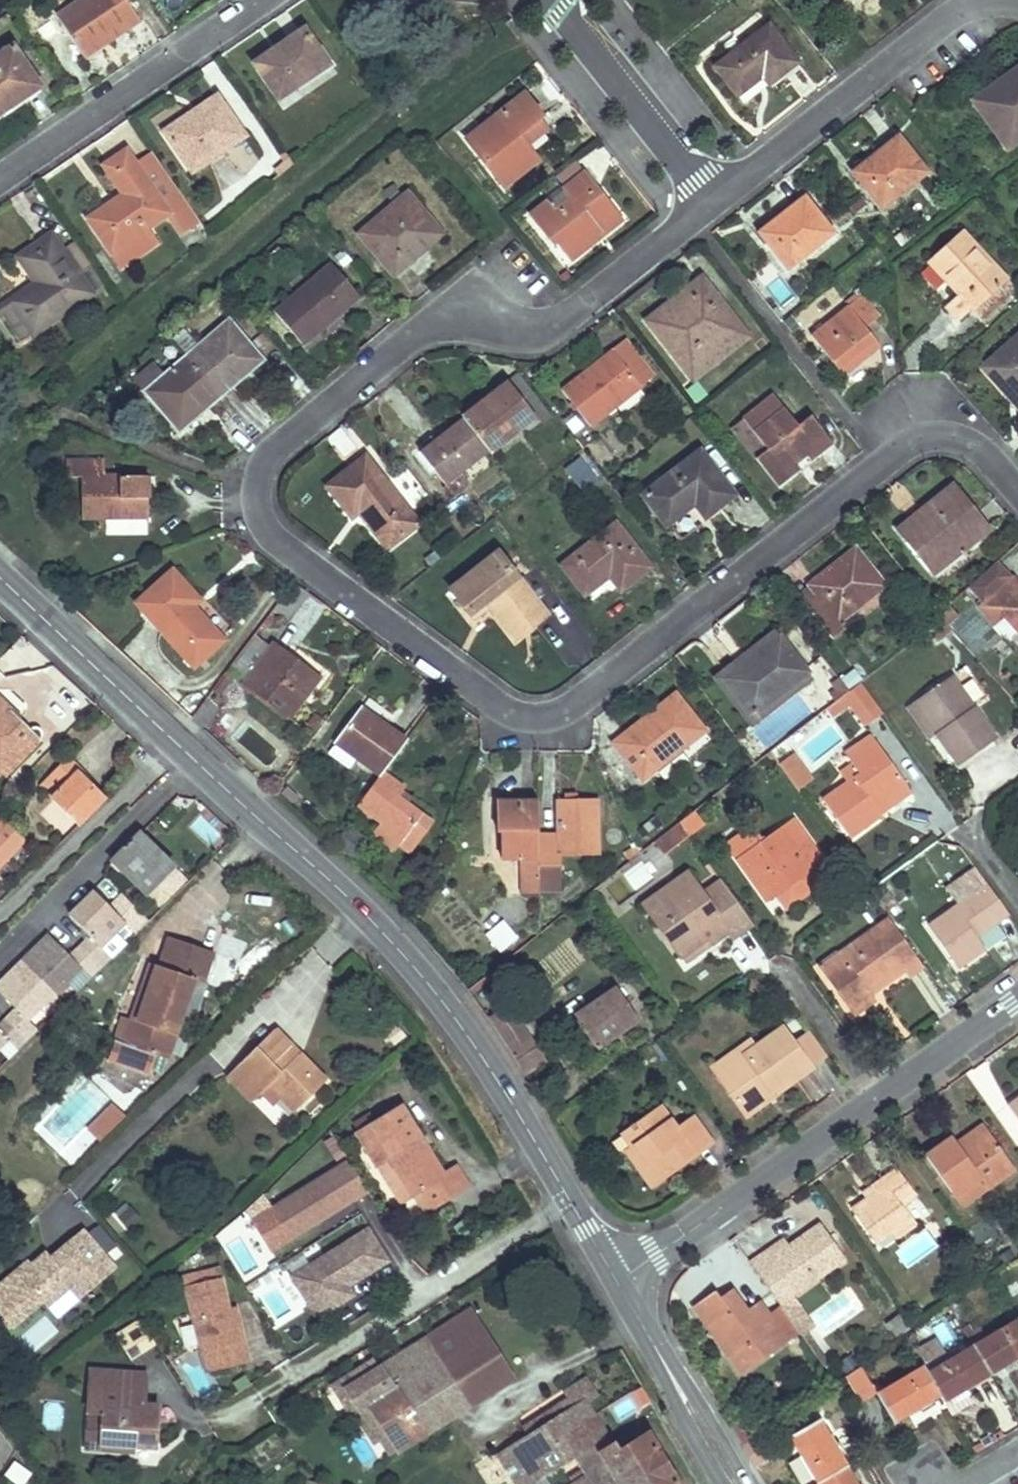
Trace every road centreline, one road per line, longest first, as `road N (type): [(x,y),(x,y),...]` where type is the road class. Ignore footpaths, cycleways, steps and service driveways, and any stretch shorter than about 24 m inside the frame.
road 1 (residential): [(1017,489),(969,436),(946,429),(918,434),(596,683),(539,707),(516,707),(489,693),(269,527),(258,482),(269,456),(405,331),(432,312),(520,321),(550,314),(714,189)]
road 2 (tertiary): [(0,580),(369,911),(449,1003),(618,1286)]
road 3 (residential): [(618,1286),(1017,1000)]
road 4 (residential): [(967,0),(714,189)]
road 5 (residential): [(254,0),(0,171)]
road 6 (residential): [(714,189),(555,0)]
road 7 (tertiary): [(618,1286),(732,1483)]

